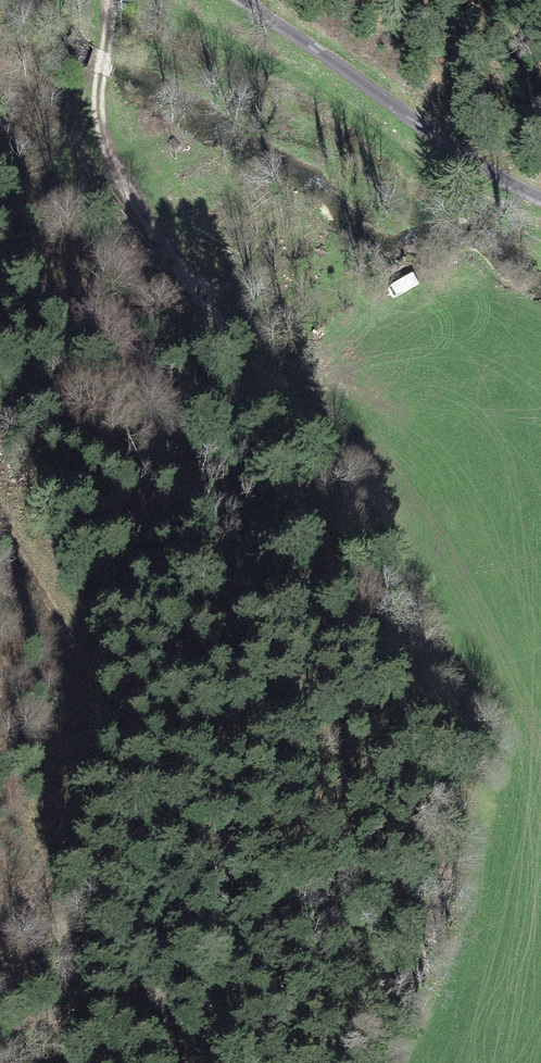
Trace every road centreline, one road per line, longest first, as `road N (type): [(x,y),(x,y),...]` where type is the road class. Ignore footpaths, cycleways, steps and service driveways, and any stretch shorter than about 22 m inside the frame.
road 1 (track): [(360,1062),(461,876),(452,710),(391,559),(110,145),(105,104),(118,28),(115,0)]
road 2 (track): [(0,528),(50,612),(72,690),(68,776),(39,891),(0,947)]
road 3 (unclassified): [(249,0),(461,152),(540,196)]

